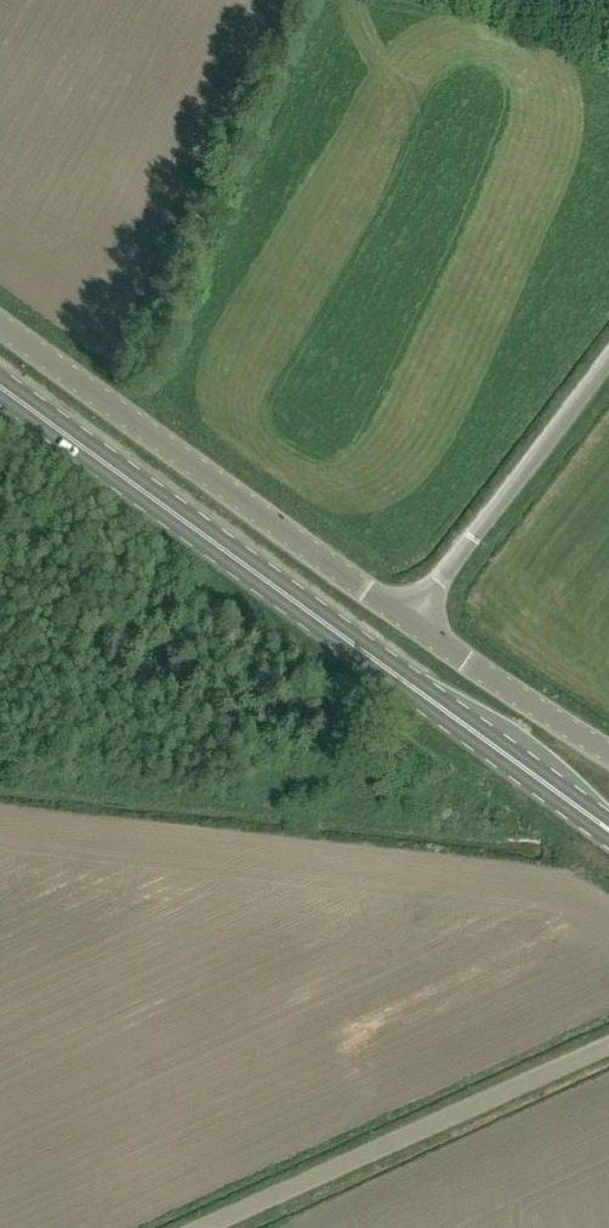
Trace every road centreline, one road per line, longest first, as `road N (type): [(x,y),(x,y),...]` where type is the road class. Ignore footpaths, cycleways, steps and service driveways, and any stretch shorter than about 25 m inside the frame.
road 1 (primary): [(608,829),(0,385)]
road 2 (unclassified): [(411,621),(0,322)]
road 3 (unclassified): [(193,1227),(608,1043)]
road 4 (unclassified): [(411,621),(608,365)]
road 5 (unclassified): [(608,752),(411,621)]

